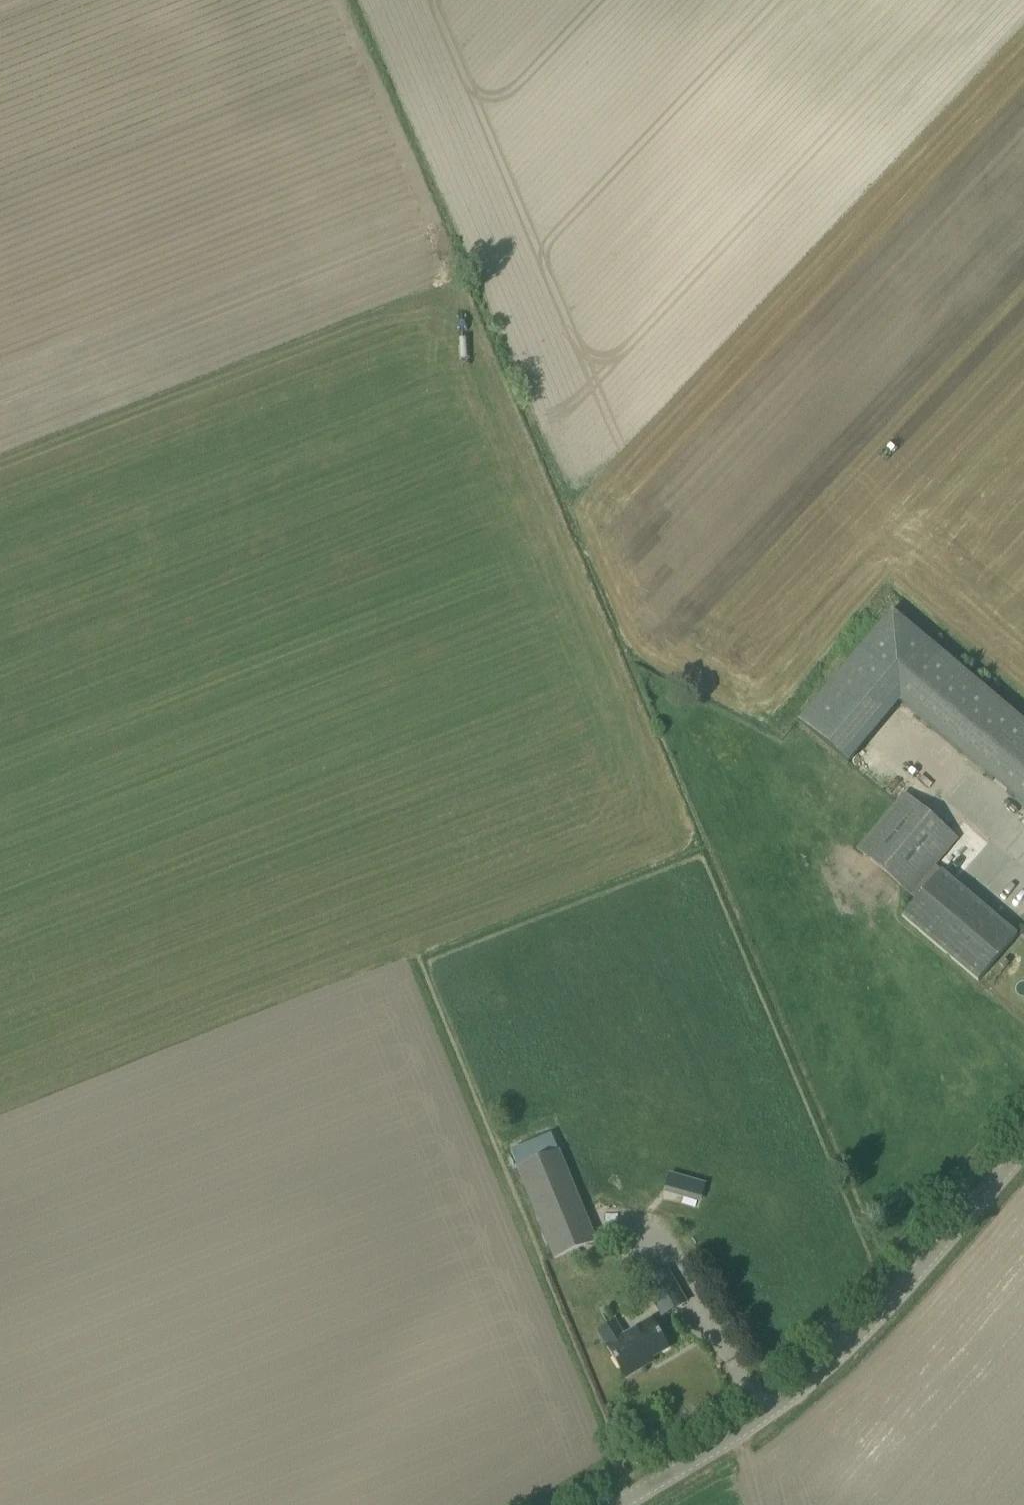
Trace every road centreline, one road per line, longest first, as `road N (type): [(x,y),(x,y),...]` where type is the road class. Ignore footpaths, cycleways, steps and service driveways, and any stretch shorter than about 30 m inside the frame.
road 1 (unclassified): [(629,1504),(825,1372),(1023,1155)]

